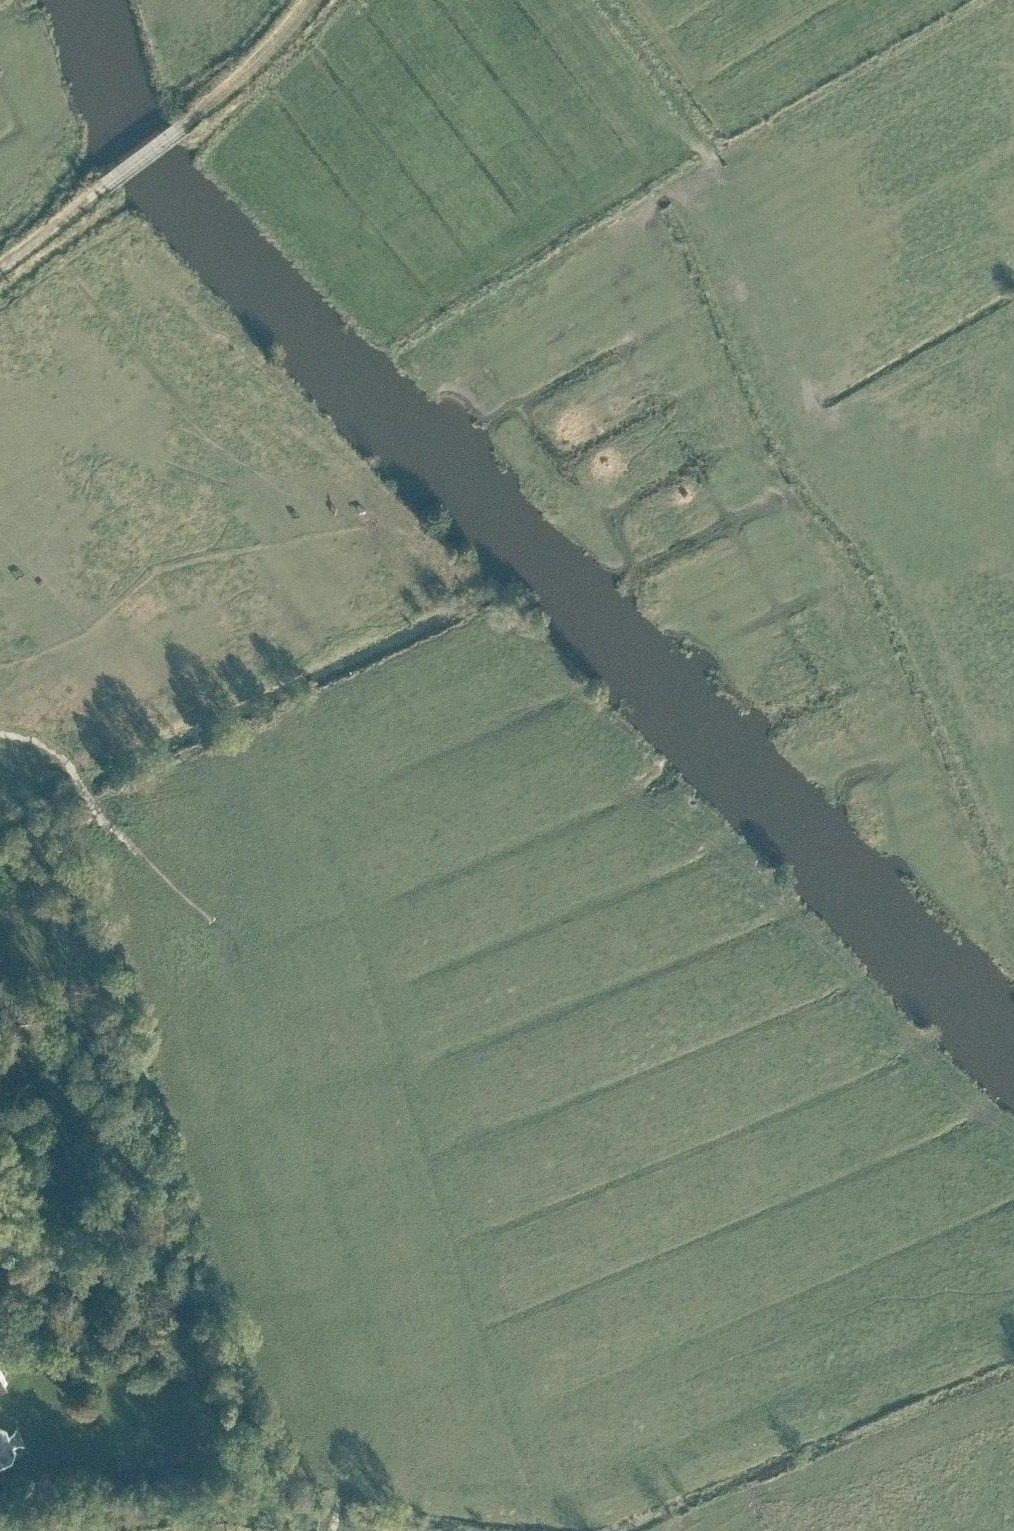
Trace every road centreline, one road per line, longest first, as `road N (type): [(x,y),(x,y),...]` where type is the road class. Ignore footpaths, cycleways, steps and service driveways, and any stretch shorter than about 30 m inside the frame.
road 1 (track): [(0,268),(190,122),(314,0)]

